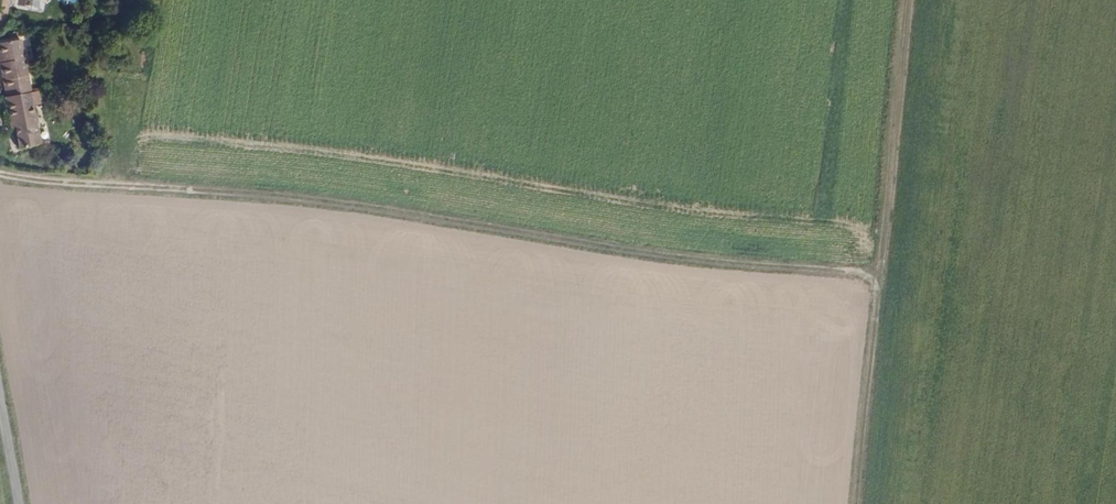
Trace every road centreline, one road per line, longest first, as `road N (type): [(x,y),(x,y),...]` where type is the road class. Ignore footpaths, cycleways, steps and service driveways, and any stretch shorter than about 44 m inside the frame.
road 1 (track): [(0,174),(278,200),(876,280)]
road 2 (track): [(859,503),(908,0)]

